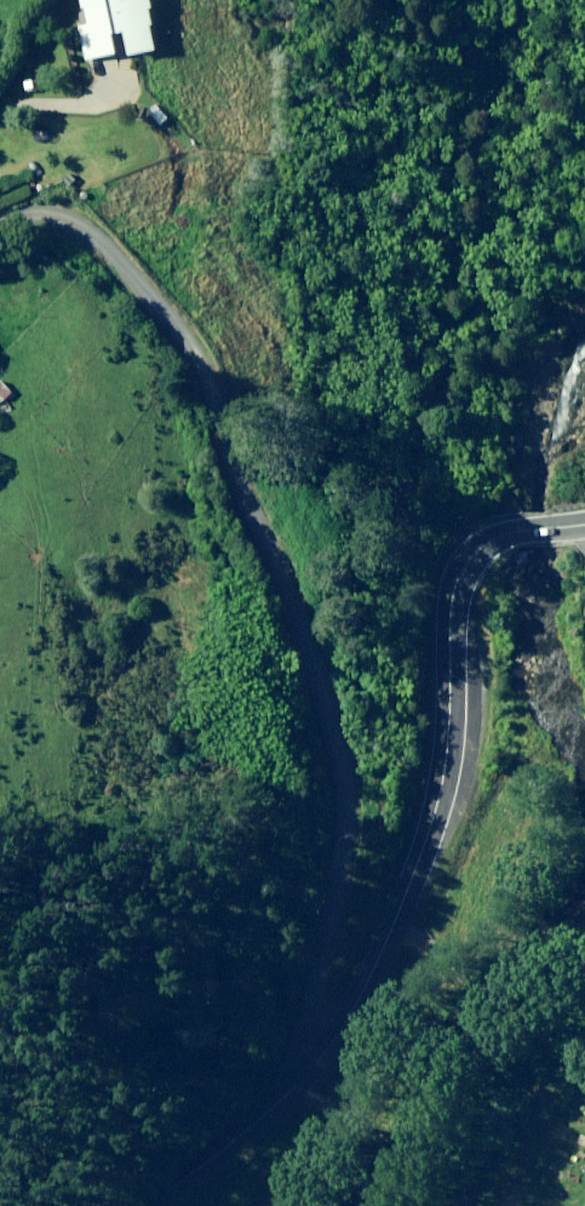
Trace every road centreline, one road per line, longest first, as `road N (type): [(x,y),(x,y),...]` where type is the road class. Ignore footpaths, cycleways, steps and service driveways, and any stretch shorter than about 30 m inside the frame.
road 1 (residential): [(314,1070),(301,1008),(303,971),(333,839),(336,773),(266,545),(181,339),(112,254),(60,216),(0,222)]
road 2 (tertiary): [(584,525),(504,535),(463,569),(452,601),(437,805),(381,950),(314,1070)]
road 3 (tertiary): [(314,1070),(266,1118),(141,1205)]

